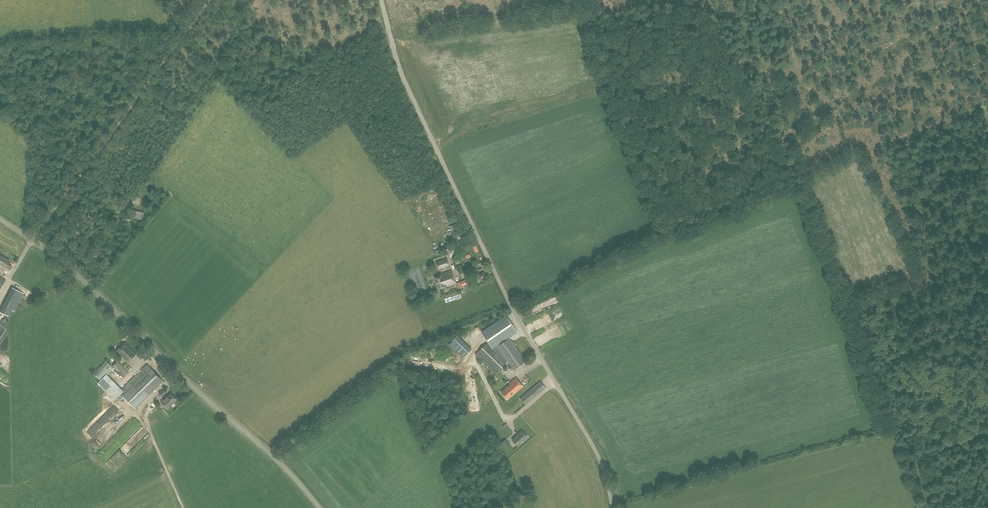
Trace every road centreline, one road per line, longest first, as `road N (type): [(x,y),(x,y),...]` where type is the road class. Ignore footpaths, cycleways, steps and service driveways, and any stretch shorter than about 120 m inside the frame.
road 1 (unclassified): [(613,507),(597,450),(512,306),(404,78),(382,0)]
road 2 (unclassified): [(318,507),(89,287),(0,222)]
road 3 (track): [(209,0),(31,242)]
road 4 (track): [(931,507),(916,461),(987,436)]

